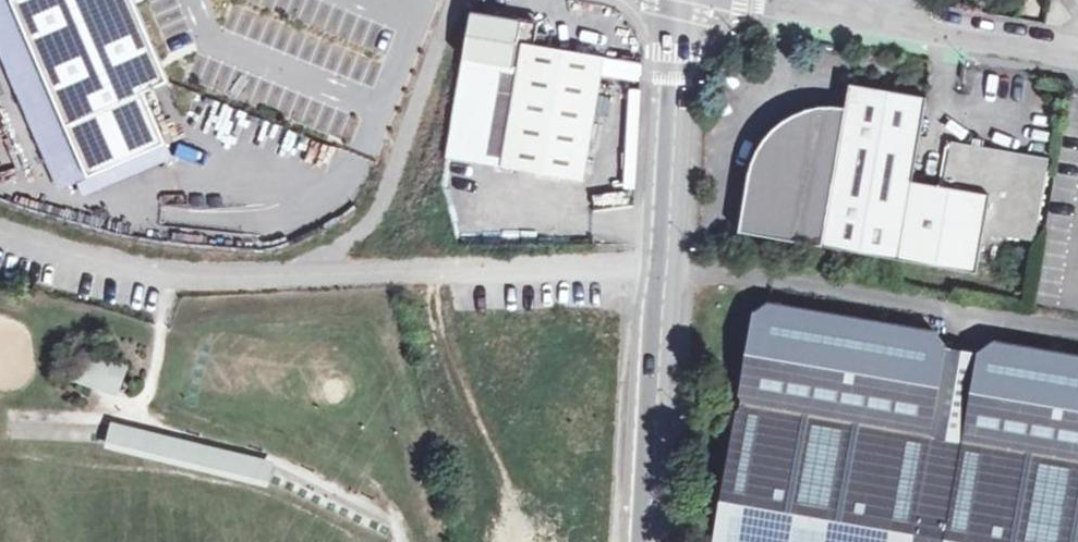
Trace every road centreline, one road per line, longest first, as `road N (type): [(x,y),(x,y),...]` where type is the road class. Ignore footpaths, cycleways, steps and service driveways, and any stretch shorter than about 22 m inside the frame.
road 1 (secondary): [(679,0),(649,541)]
road 2 (track): [(135,419),(271,457),(391,515),(400,541)]
road 3 (unclassified): [(796,0),(1077,52)]
road 4 (track): [(165,274),(163,327),(135,419),(15,417)]

